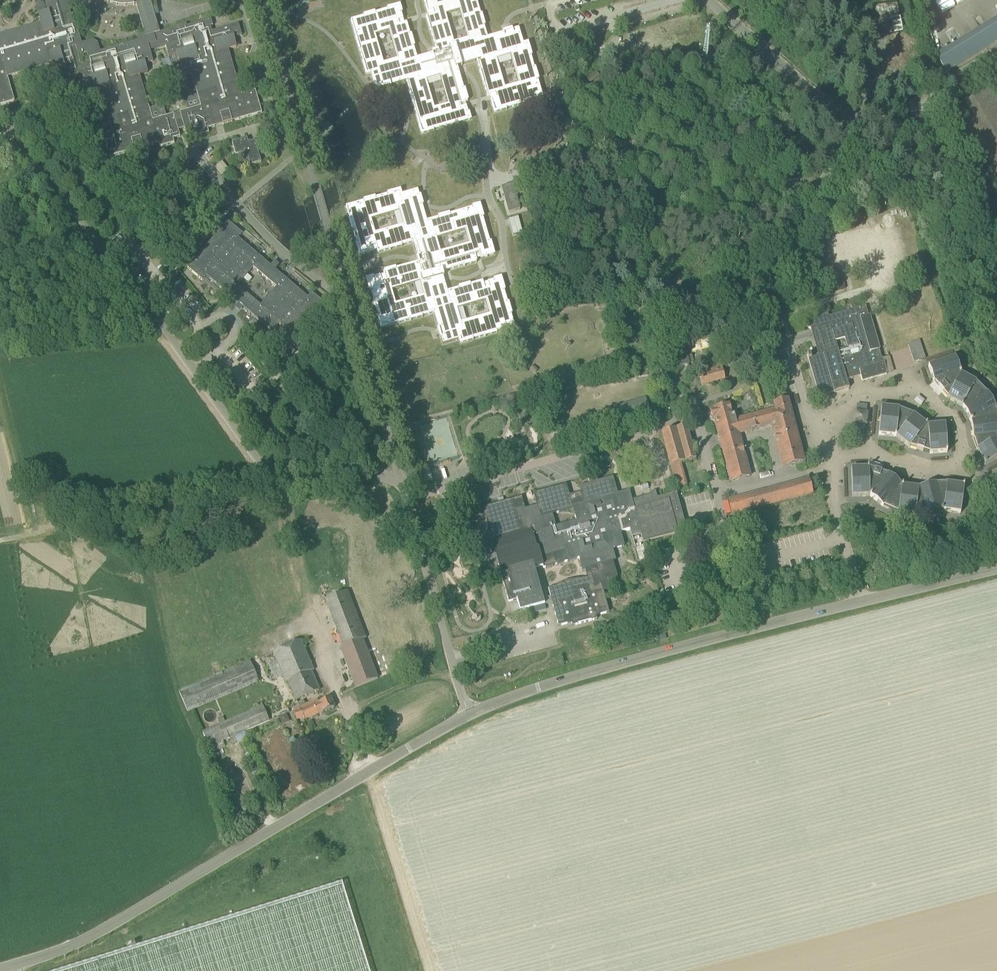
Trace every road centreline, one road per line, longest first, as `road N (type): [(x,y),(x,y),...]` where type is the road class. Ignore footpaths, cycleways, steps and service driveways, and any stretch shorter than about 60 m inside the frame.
road 1 (unclassified): [(0,968),(90,936),(467,714),(749,628),(996,570)]
road 2 (unclassified): [(277,485),(68,205),(0,135)]
road 3 (track): [(0,533),(60,524),(113,501),(277,485)]
road 4 (unclassified): [(996,308),(962,240),(932,105)]
road 5 (track): [(365,773),(319,632),(299,626),(279,634)]
road 6 (unclassified): [(277,485),(399,478)]

